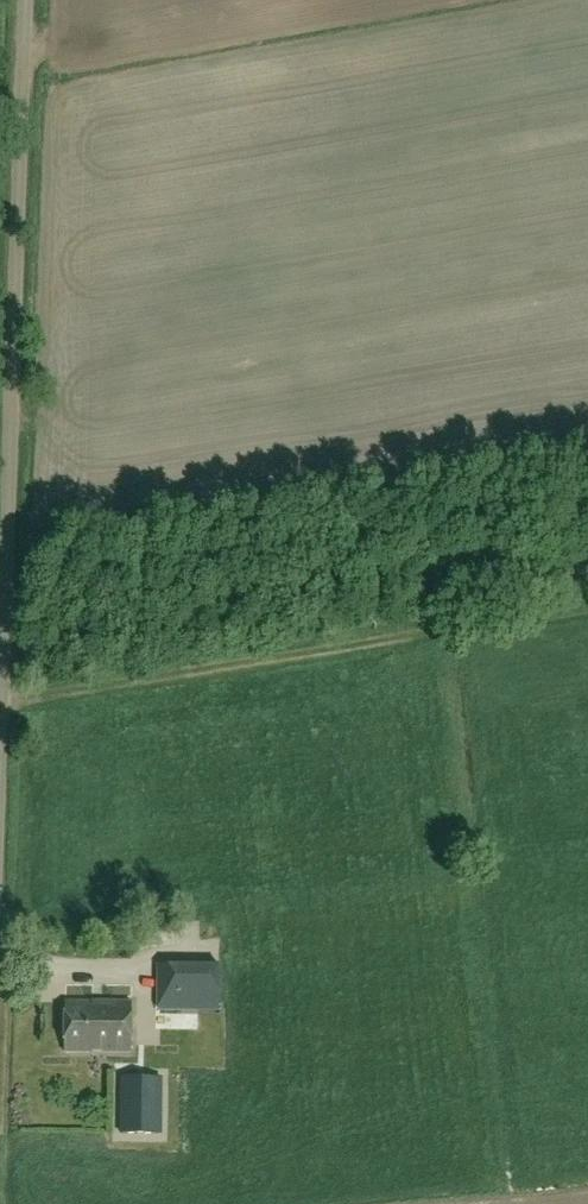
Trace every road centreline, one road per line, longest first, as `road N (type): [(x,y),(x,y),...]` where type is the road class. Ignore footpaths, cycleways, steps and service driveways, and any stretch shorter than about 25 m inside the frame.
road 1 (unclassified): [(0,770),(27,0)]
road 2 (track): [(2,701),(587,606)]
road 3 (track): [(432,631),(429,589),(438,575),(587,553)]

